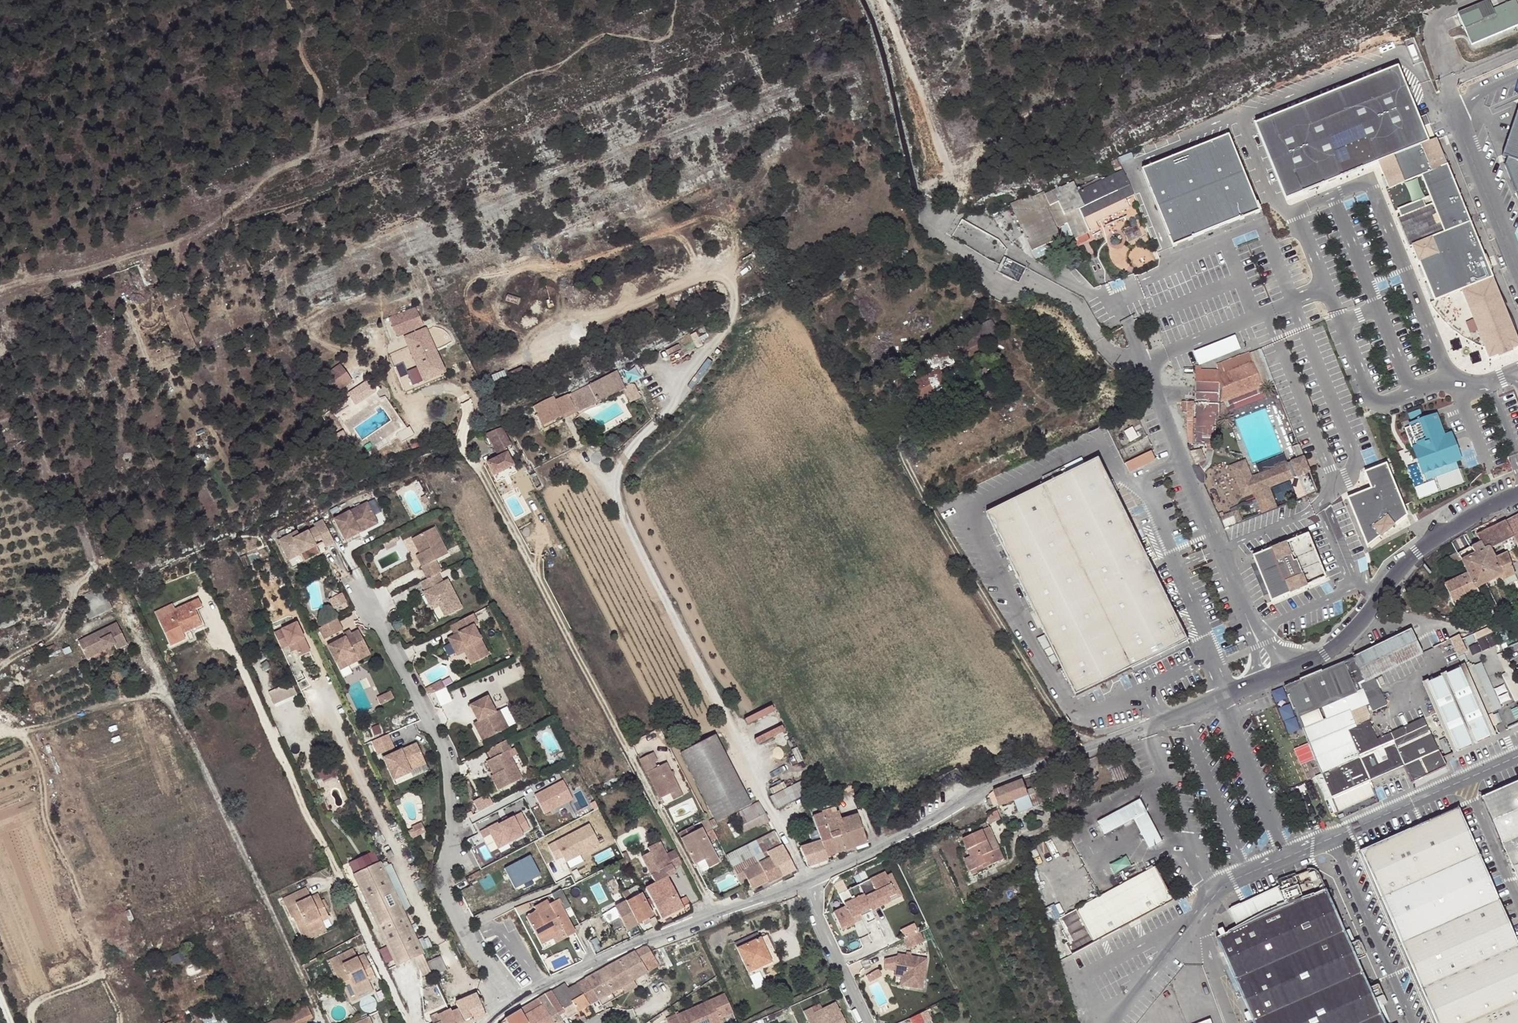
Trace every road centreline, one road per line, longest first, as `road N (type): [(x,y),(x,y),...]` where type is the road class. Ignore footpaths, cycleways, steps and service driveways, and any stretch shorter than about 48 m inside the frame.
road 1 (residential): [(714,914),(462,445),(464,402)]
road 2 (residential): [(810,879),(614,499),(622,458),(671,406)]
road 3 (unclassified): [(810,879),(989,786),(1261,685)]
road 4 (track): [(447,118),(278,168),(182,242),(0,291)]
road 5 (residential): [(515,1003),(444,892),(450,826),(444,748),(351,574)]
road 6 (unclassified): [(1243,609),(1129,324)]
road 7 (unclassified): [(1517,494),(1421,548),(1340,644),(1294,670)]
road 8 (unclassified): [(1517,52),(1449,89),(1517,273)]
road 9 (unclassified): [(515,1003),(609,954),(714,914)]
road 10 (unclassified): [(1330,839),(1517,756)]
road 11 (unclassified): [(1265,684),(1330,839)]
road 12 (track): [(307,158),(318,86),(298,53),(285,0)]
road 13 (residential): [(804,882),(868,1022)]
road 14 (unclassified): [(1205,906),(1113,1022)]
road 15 (unclassified): [(1205,906),(1203,940),(1234,1022)]

